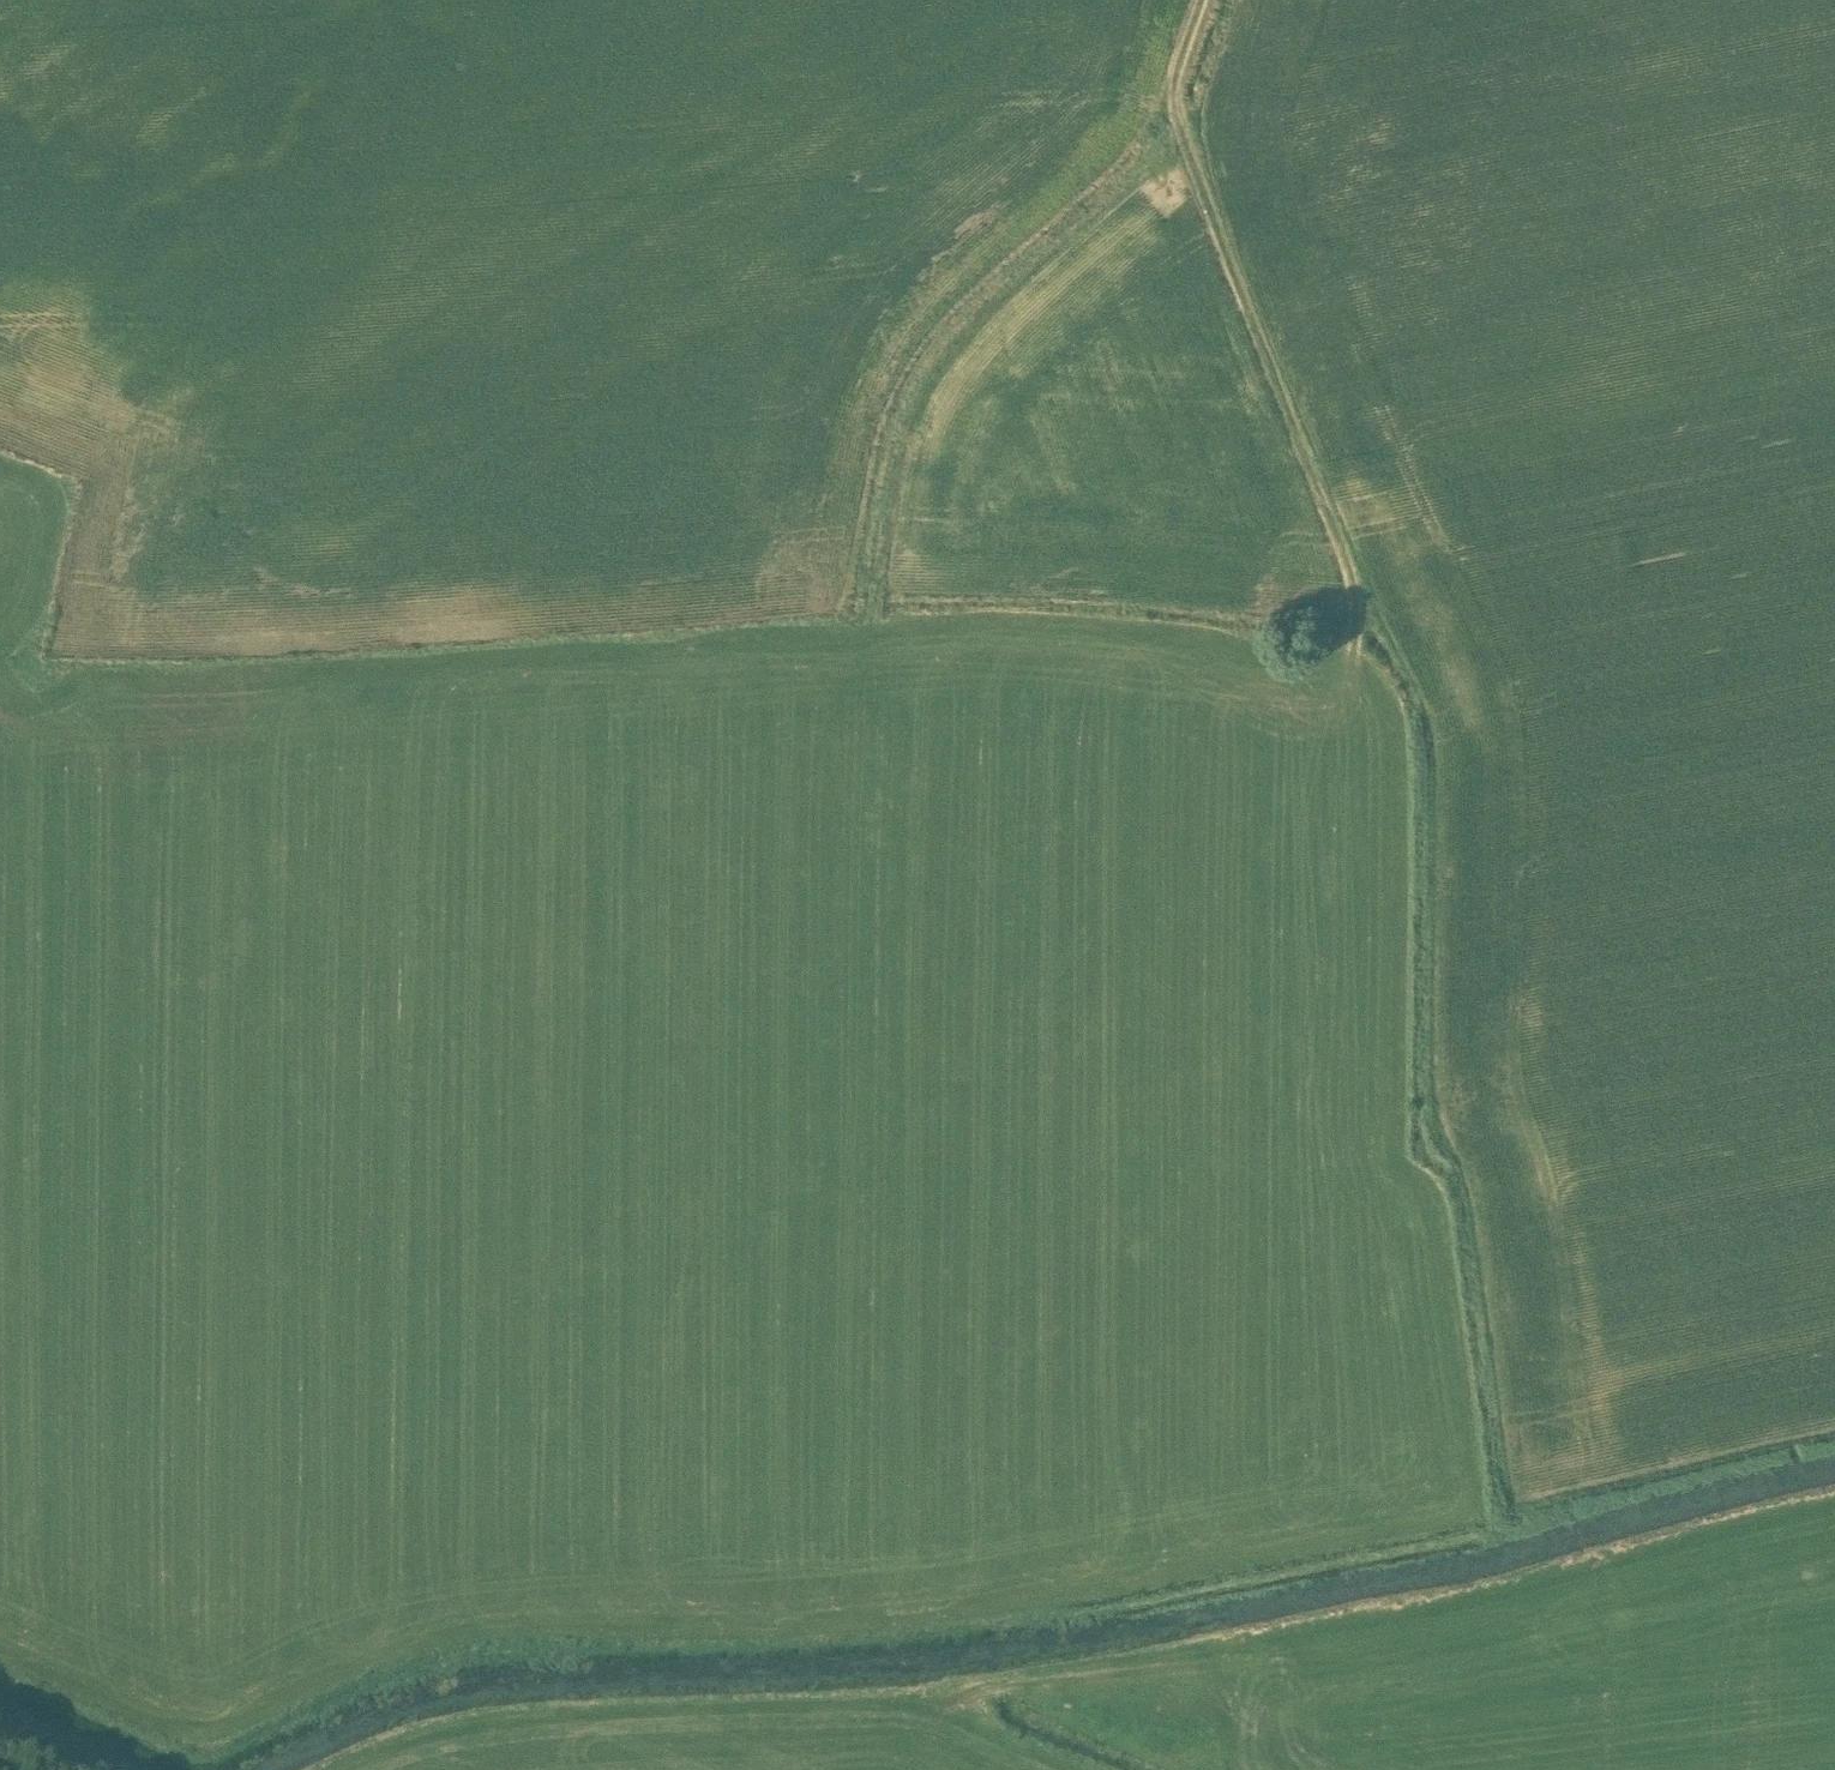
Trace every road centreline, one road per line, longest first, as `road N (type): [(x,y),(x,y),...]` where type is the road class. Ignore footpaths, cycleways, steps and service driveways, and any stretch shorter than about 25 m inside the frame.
road 1 (track): [(1199,0),(1172,105),(1336,533),(1354,587),(1354,644)]

